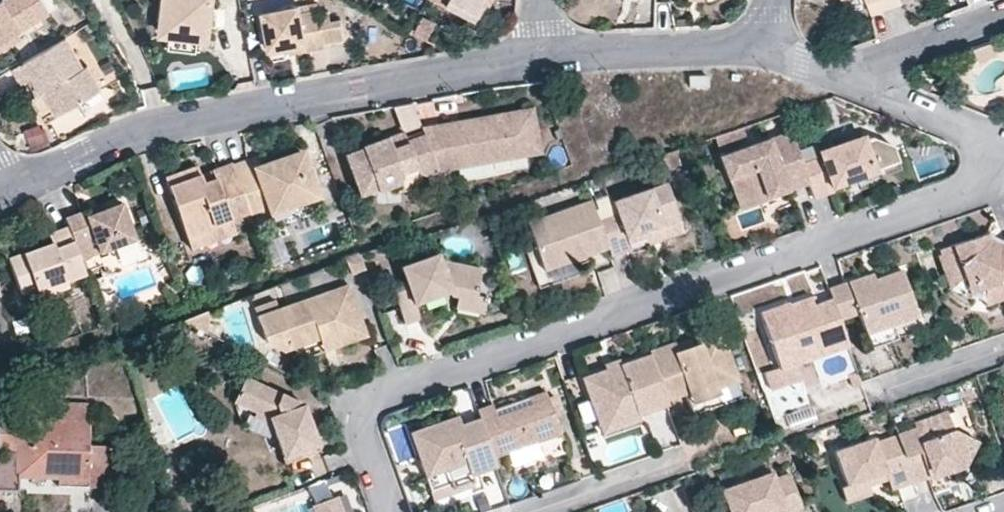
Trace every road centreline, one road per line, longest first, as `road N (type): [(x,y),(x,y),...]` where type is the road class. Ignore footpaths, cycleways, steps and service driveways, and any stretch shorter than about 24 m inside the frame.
road 1 (residential): [(393,511),(367,429),(368,414),(393,392),(1003,181)]
road 2 (residential): [(9,188),(156,126),(539,54)]
road 3 (residential): [(539,54),(765,45)]
road 4 (residential): [(838,72),(1003,144)]
road 5 (residential): [(1003,13),(838,72)]
road 6 (residential): [(531,511),(668,465)]

